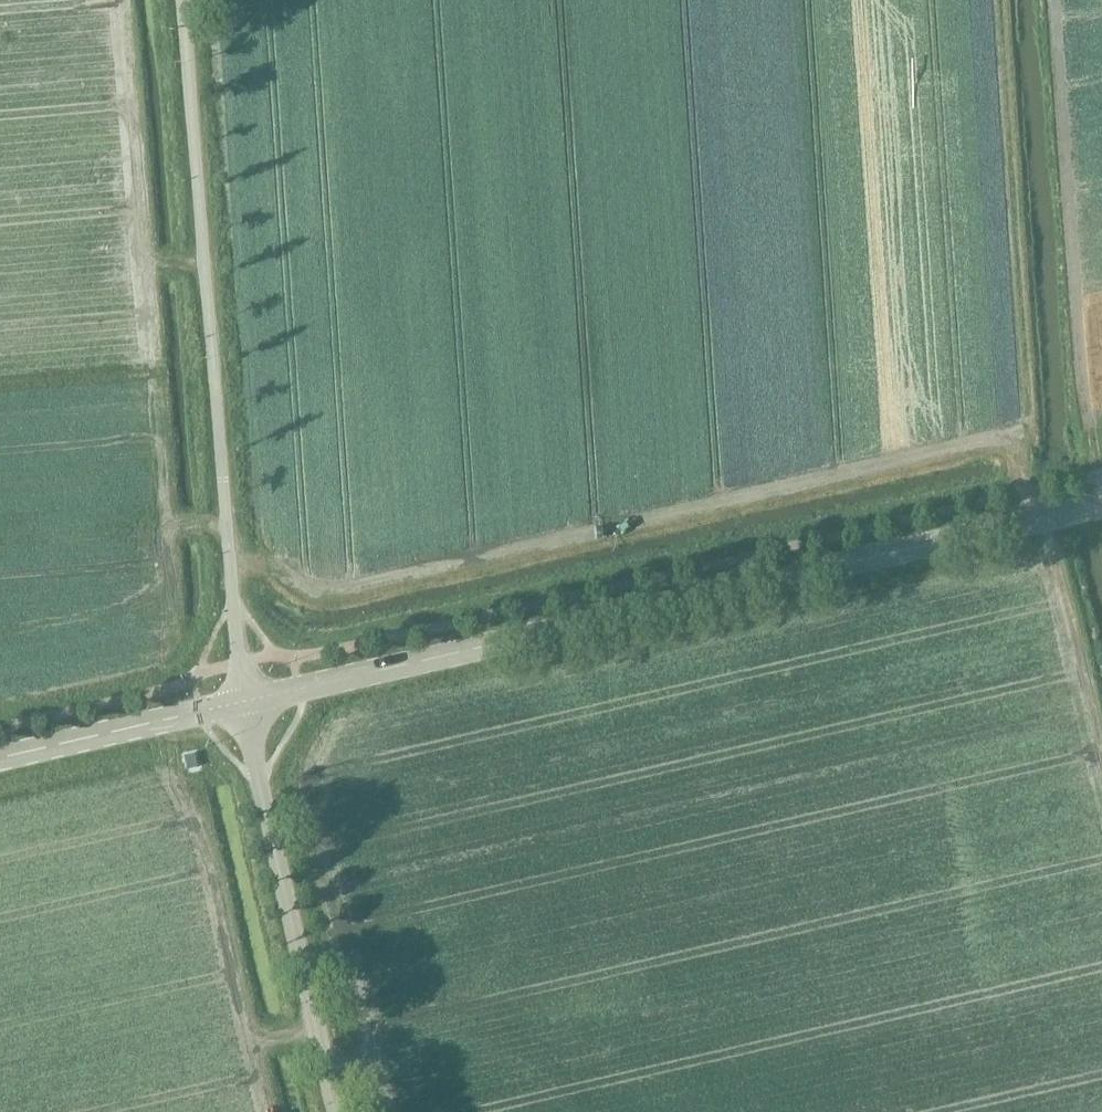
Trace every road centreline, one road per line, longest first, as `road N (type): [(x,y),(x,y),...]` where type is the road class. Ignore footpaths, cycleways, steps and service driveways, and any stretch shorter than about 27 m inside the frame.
road 1 (tertiary): [(244,705),(1101,508)]
road 2 (unclassified): [(244,705),(180,0)]
road 3 (unclassified): [(335,1111),(244,705)]
road 4 (tertiary): [(0,760),(244,705)]

